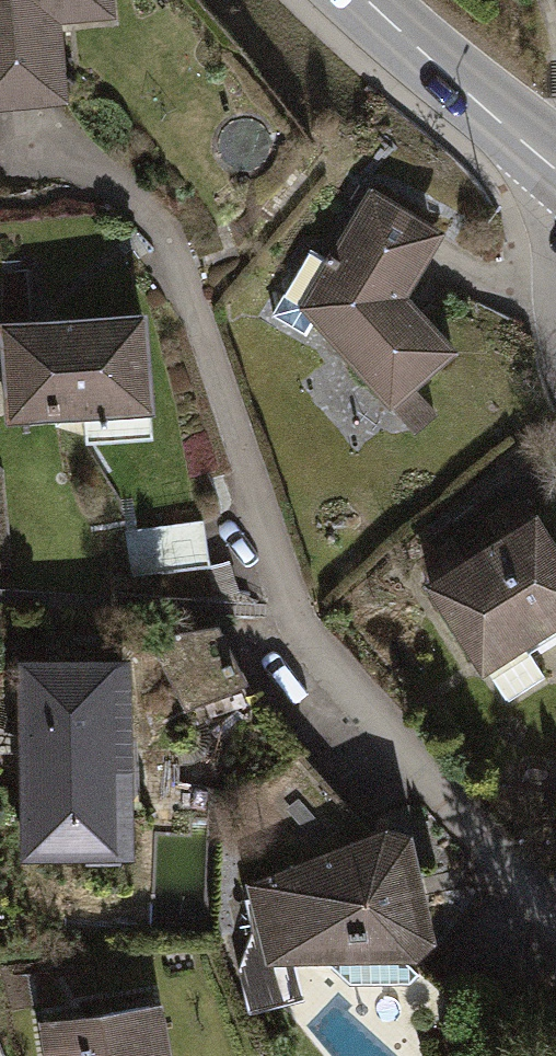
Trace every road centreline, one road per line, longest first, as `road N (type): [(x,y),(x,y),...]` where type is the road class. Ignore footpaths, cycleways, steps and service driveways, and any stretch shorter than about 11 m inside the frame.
road 1 (secondary): [(555,177),(364,0)]

